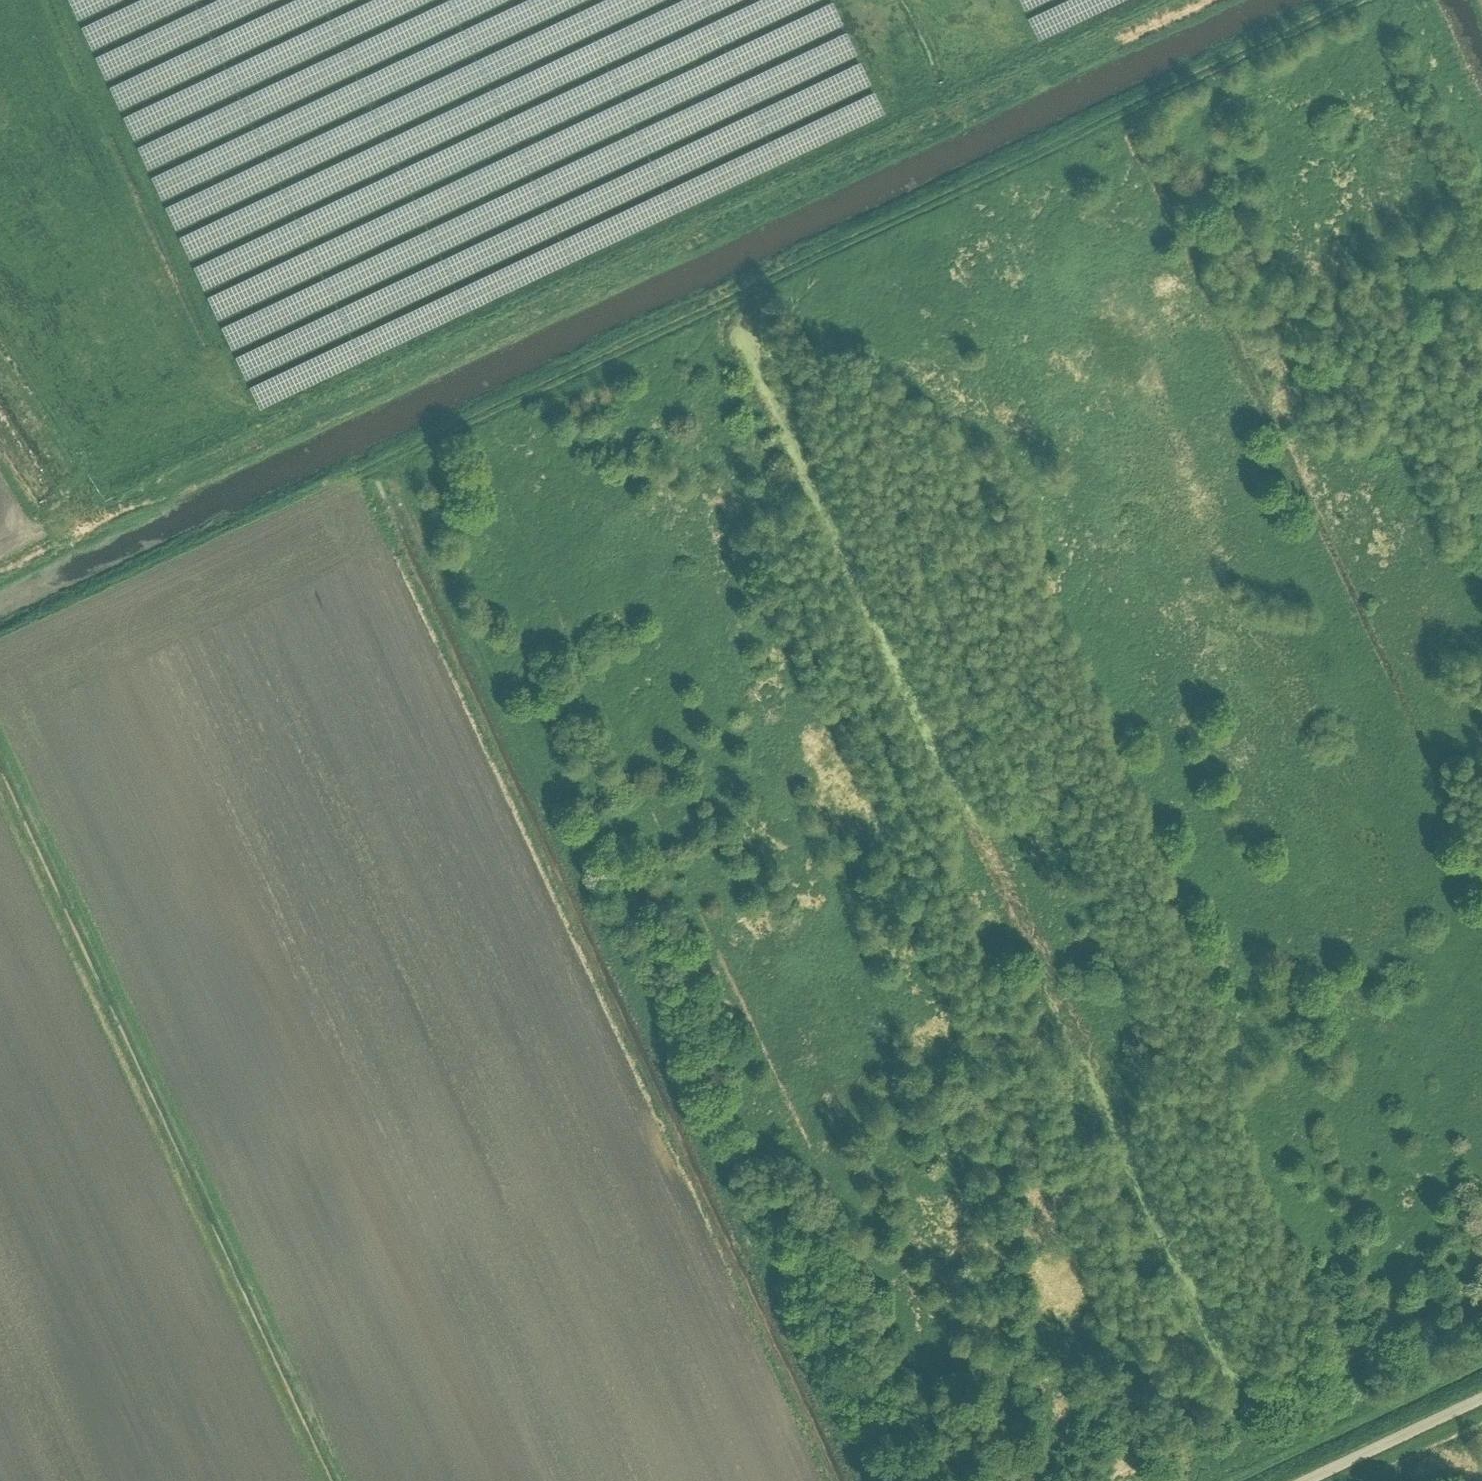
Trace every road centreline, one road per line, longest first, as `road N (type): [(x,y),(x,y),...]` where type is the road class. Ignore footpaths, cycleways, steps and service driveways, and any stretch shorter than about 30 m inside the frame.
road 1 (unclassified): [(1302,1480),(1481,1397)]

